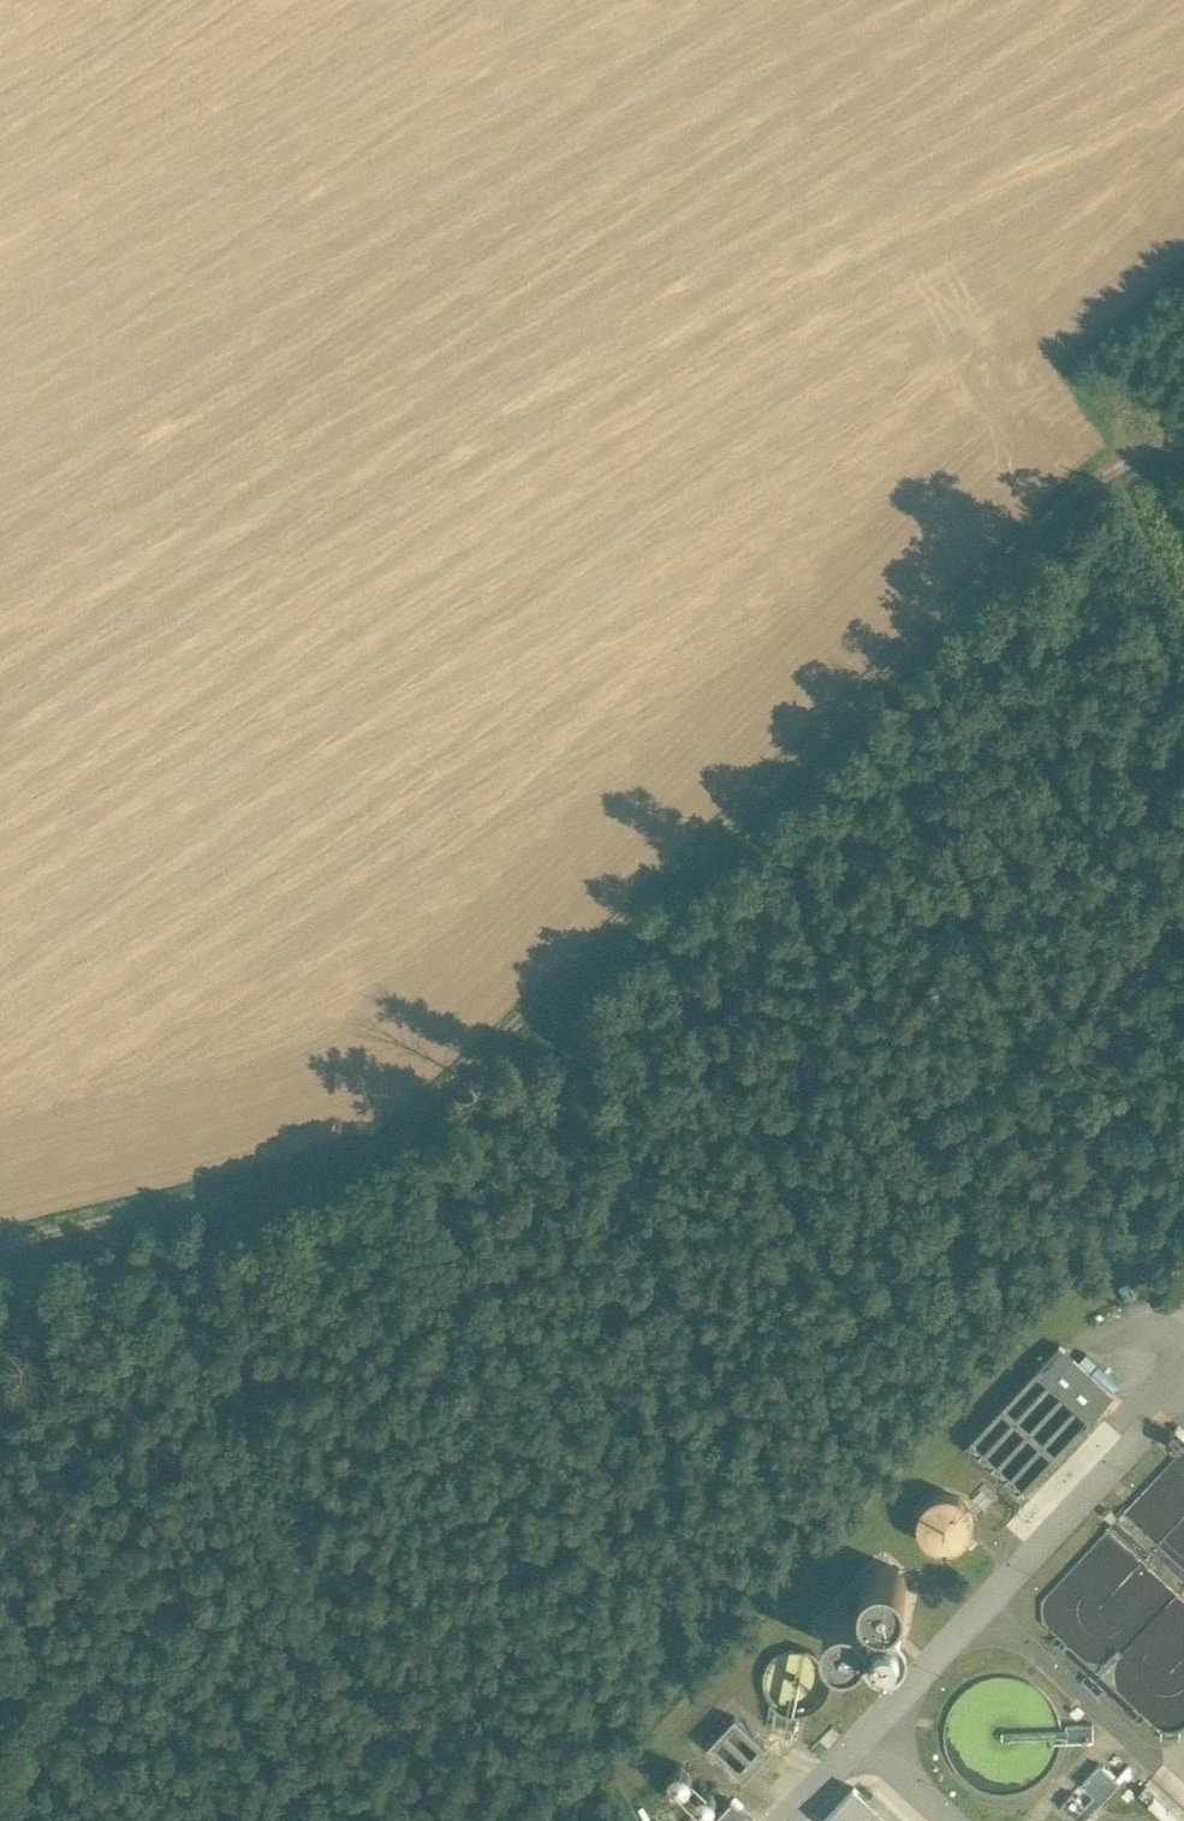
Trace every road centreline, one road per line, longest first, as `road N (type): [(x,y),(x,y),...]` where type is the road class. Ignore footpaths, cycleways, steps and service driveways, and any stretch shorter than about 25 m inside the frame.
road 1 (track): [(1183,428),(1083,477),(983,589),(424,1107),(345,1158),(0,1249)]

